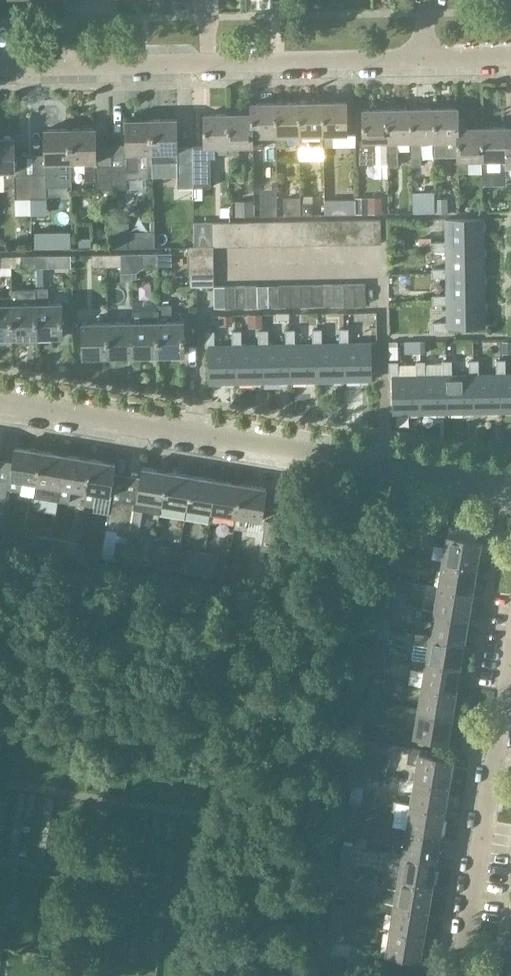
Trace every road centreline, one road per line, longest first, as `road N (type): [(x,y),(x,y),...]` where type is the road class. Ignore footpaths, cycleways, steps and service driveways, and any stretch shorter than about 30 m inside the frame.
road 1 (residential): [(0,402),(510,486)]
road 2 (residential): [(0,66),(423,59)]
road 3 (residential): [(459,975),(510,660)]

